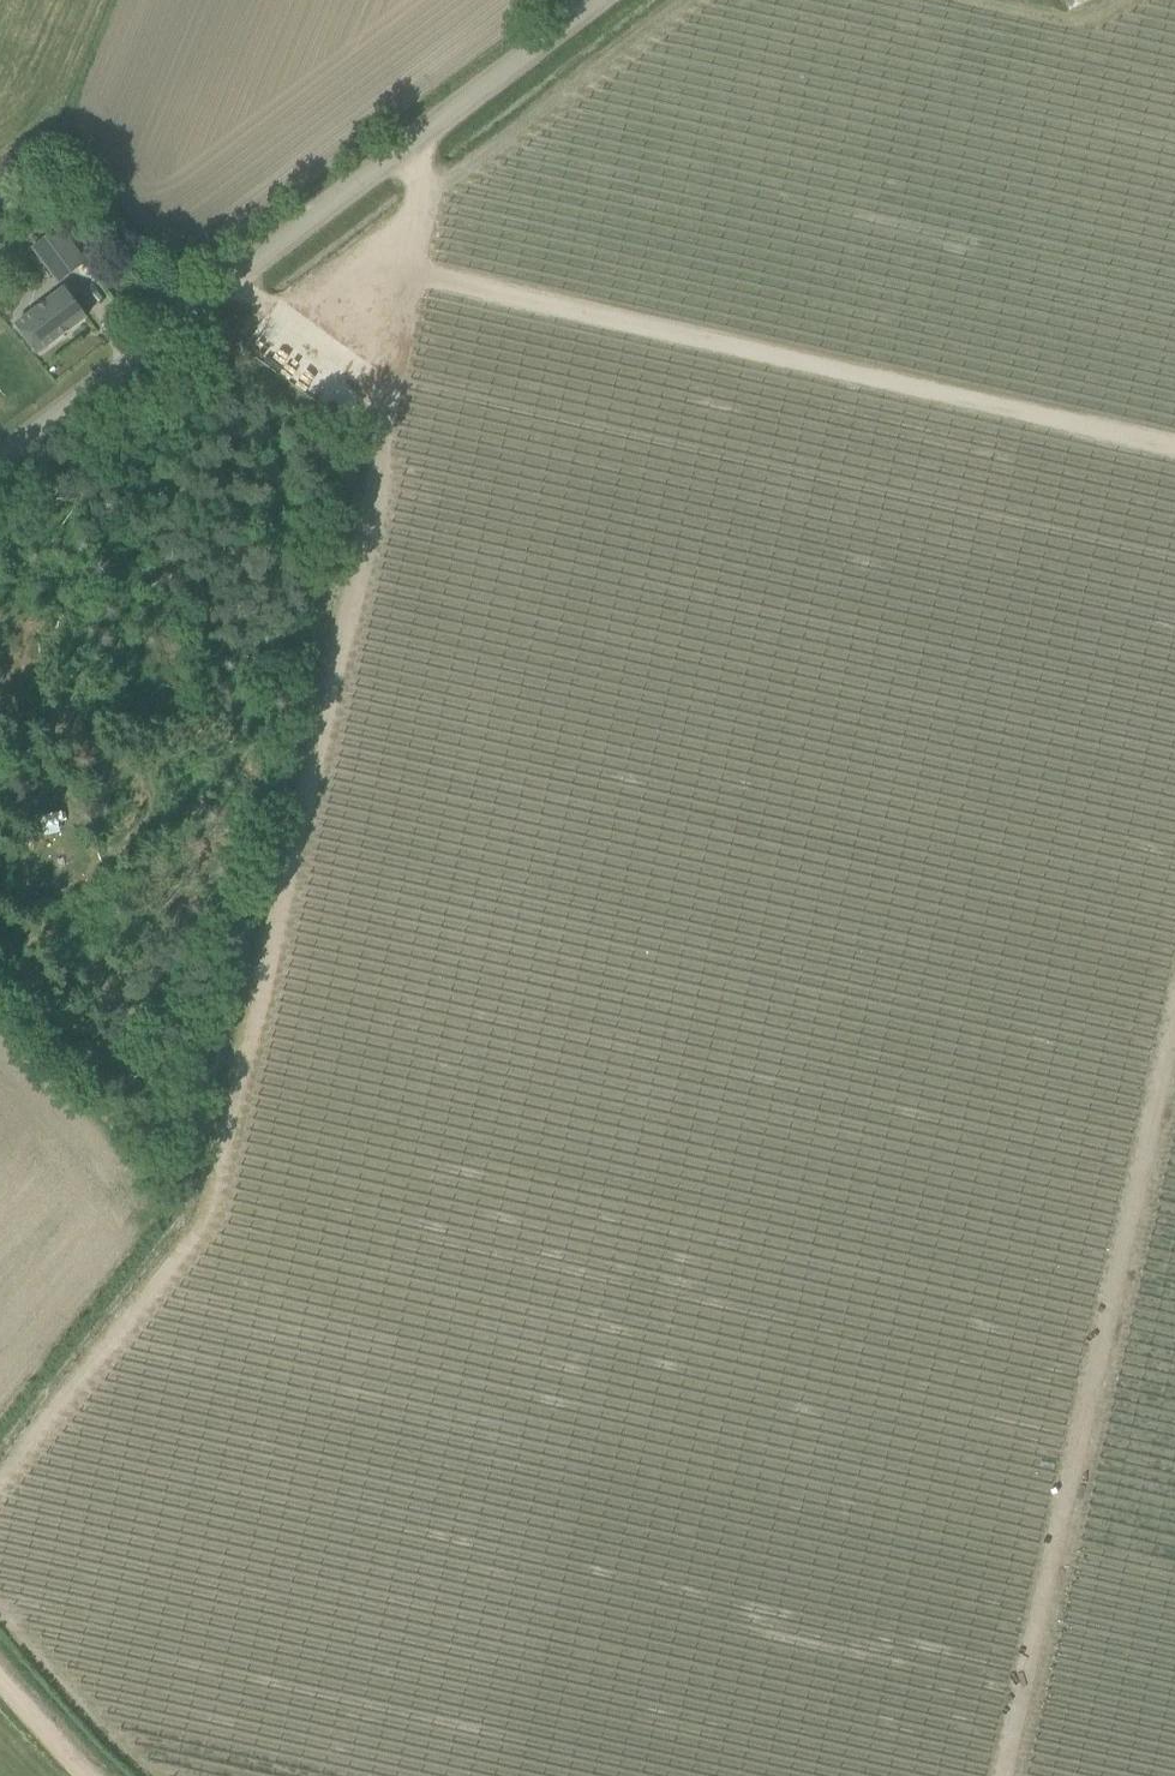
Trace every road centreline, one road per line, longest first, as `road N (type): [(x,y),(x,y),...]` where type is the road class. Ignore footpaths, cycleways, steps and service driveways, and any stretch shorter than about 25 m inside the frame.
road 1 (unclassified): [(0,457),(598,0)]
road 2 (track): [(0,1674),(91,1775)]

